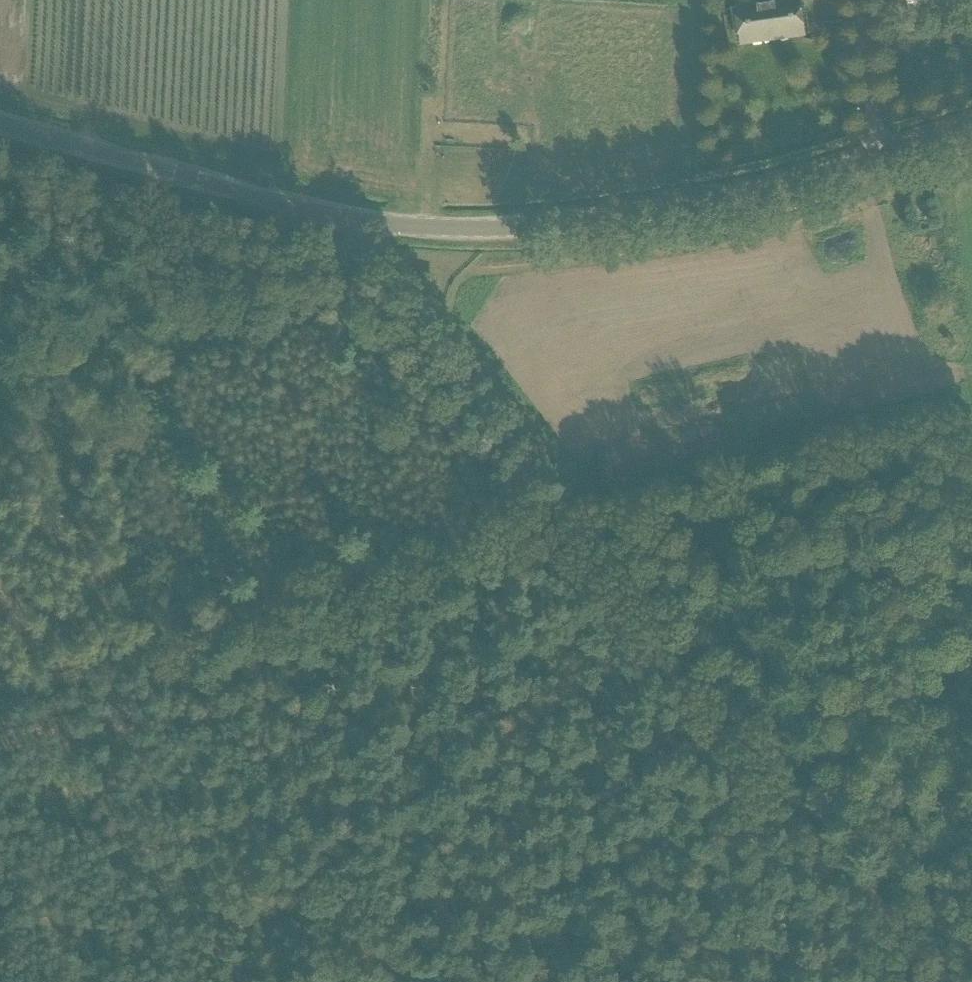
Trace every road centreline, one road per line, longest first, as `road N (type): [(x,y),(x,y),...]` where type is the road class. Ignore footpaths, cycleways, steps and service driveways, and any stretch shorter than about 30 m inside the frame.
road 1 (tertiary): [(0,121),(272,197),(442,224),(637,211),(971,123)]

